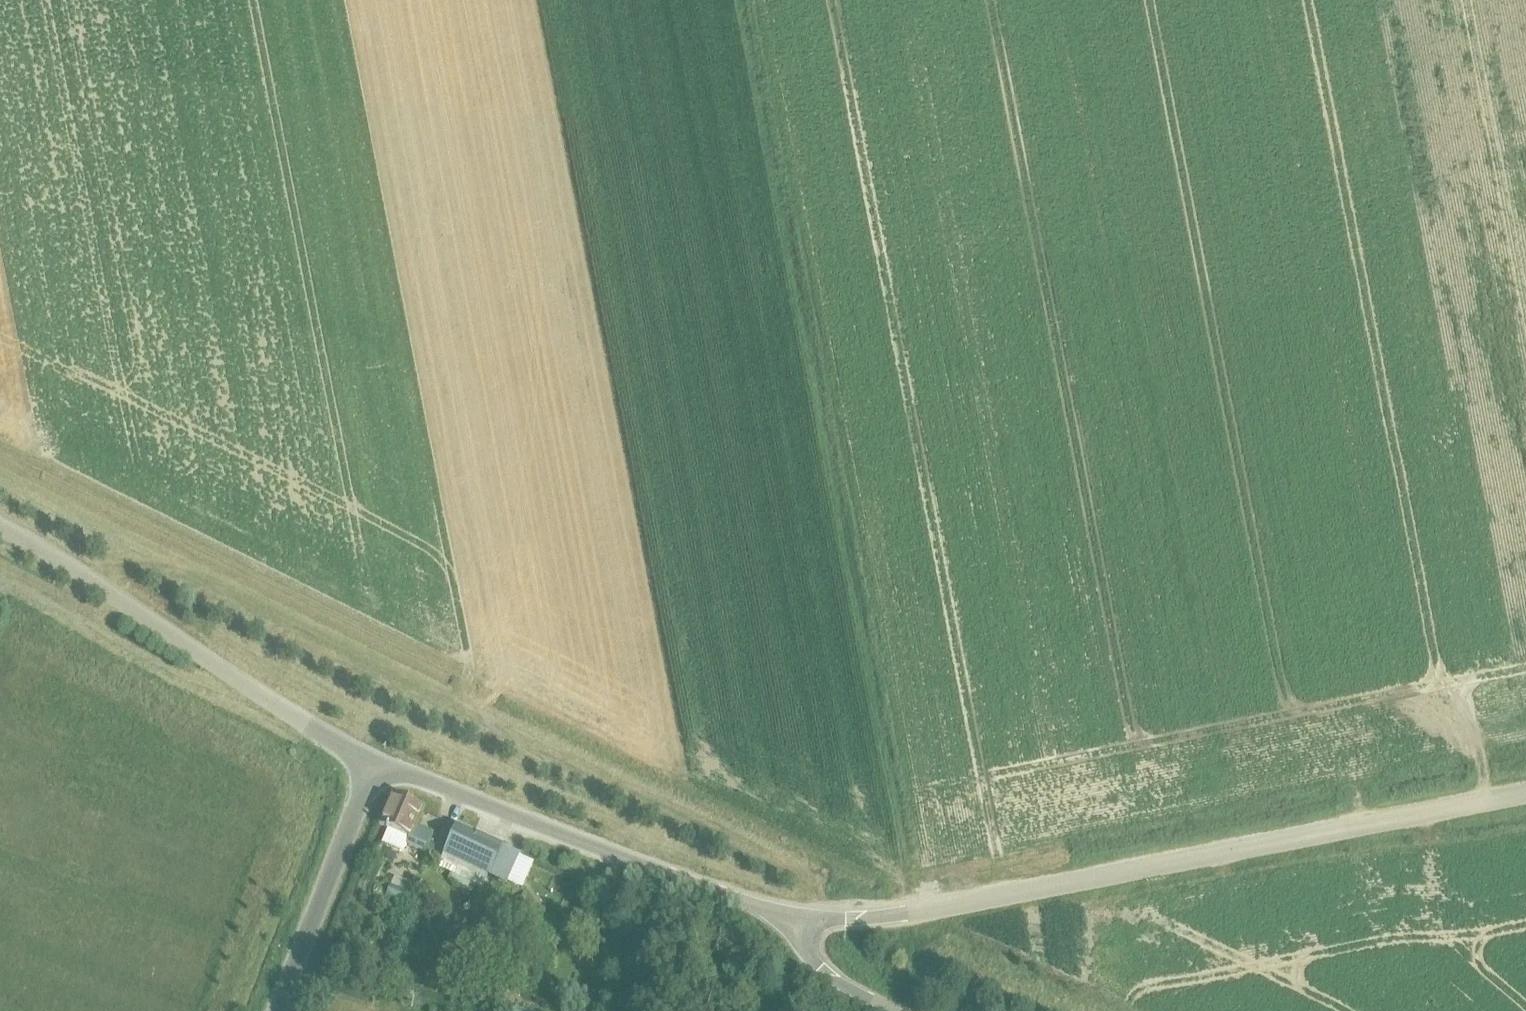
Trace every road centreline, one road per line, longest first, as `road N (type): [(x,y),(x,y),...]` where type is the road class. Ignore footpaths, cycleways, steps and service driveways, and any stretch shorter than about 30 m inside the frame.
road 1 (unclassified): [(807,918),(910,913),(1525,793)]
road 2 (unclassified): [(807,918),(376,762)]
road 3 (unclassified): [(376,762),(0,527)]
road 4 (unclassified): [(279,1010),(376,762)]
road 5 (track): [(1099,1010),(910,913)]
road 6 (unclassified): [(896,1010),(821,967),(806,941),(807,918)]

